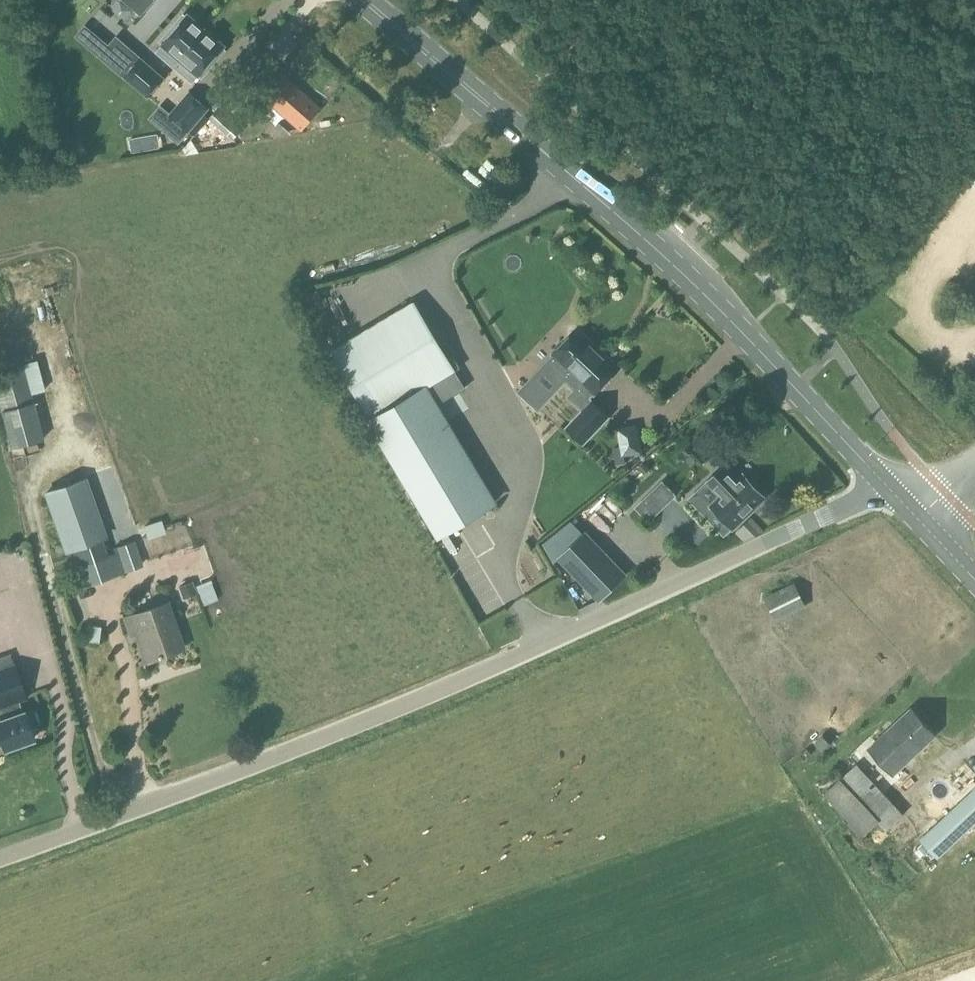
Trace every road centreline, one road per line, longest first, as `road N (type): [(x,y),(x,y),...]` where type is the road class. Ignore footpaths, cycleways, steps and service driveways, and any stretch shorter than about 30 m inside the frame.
road 1 (unclassified): [(0,858),(459,683),(890,488)]
road 2 (primary): [(890,488),(653,244),(367,0)]
road 3 (primary): [(974,578),(890,488)]

